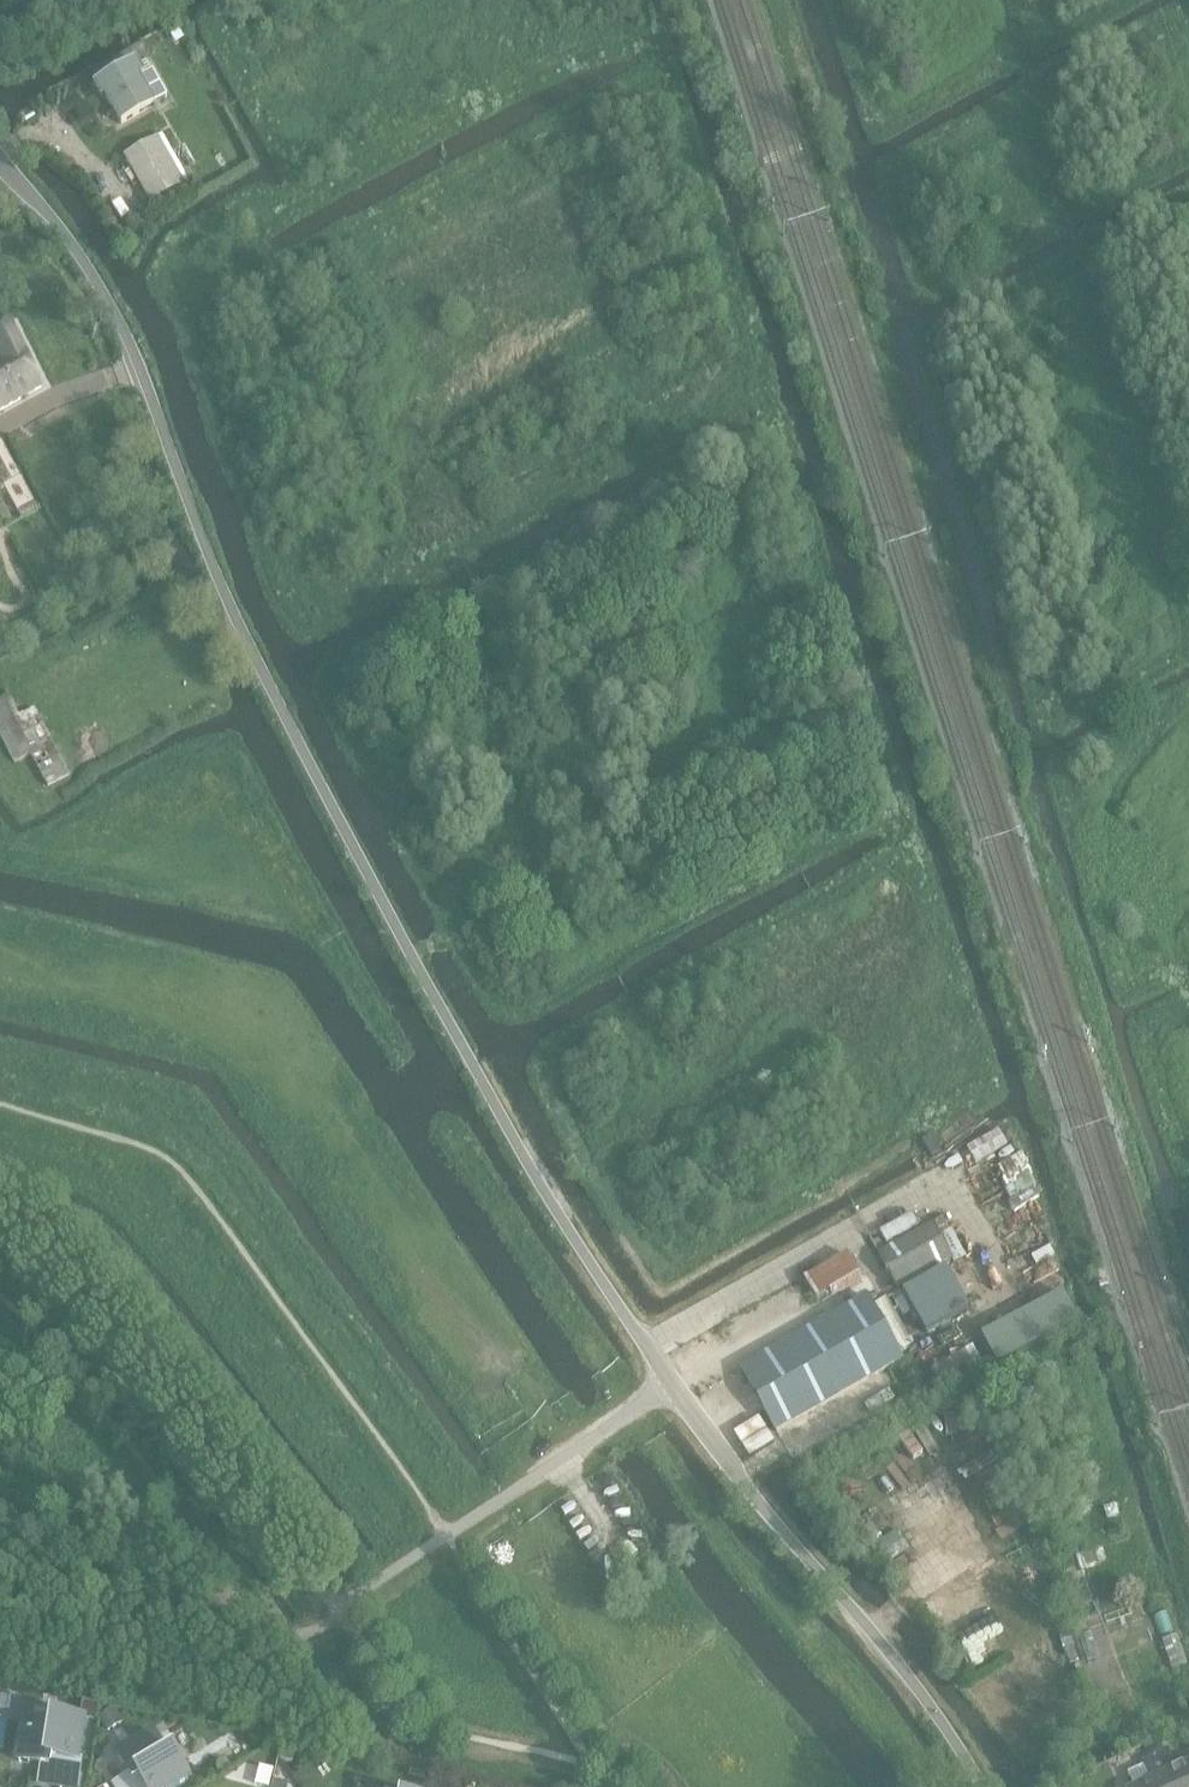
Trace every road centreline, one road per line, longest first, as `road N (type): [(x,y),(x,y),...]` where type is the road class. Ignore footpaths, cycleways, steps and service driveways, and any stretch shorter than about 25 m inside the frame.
road 1 (unclassified): [(0,170),(94,280),(282,711),(515,1146),(669,1388)]
road 2 (unclassified): [(984,1786),(858,1620),(753,1505),(669,1388)]

